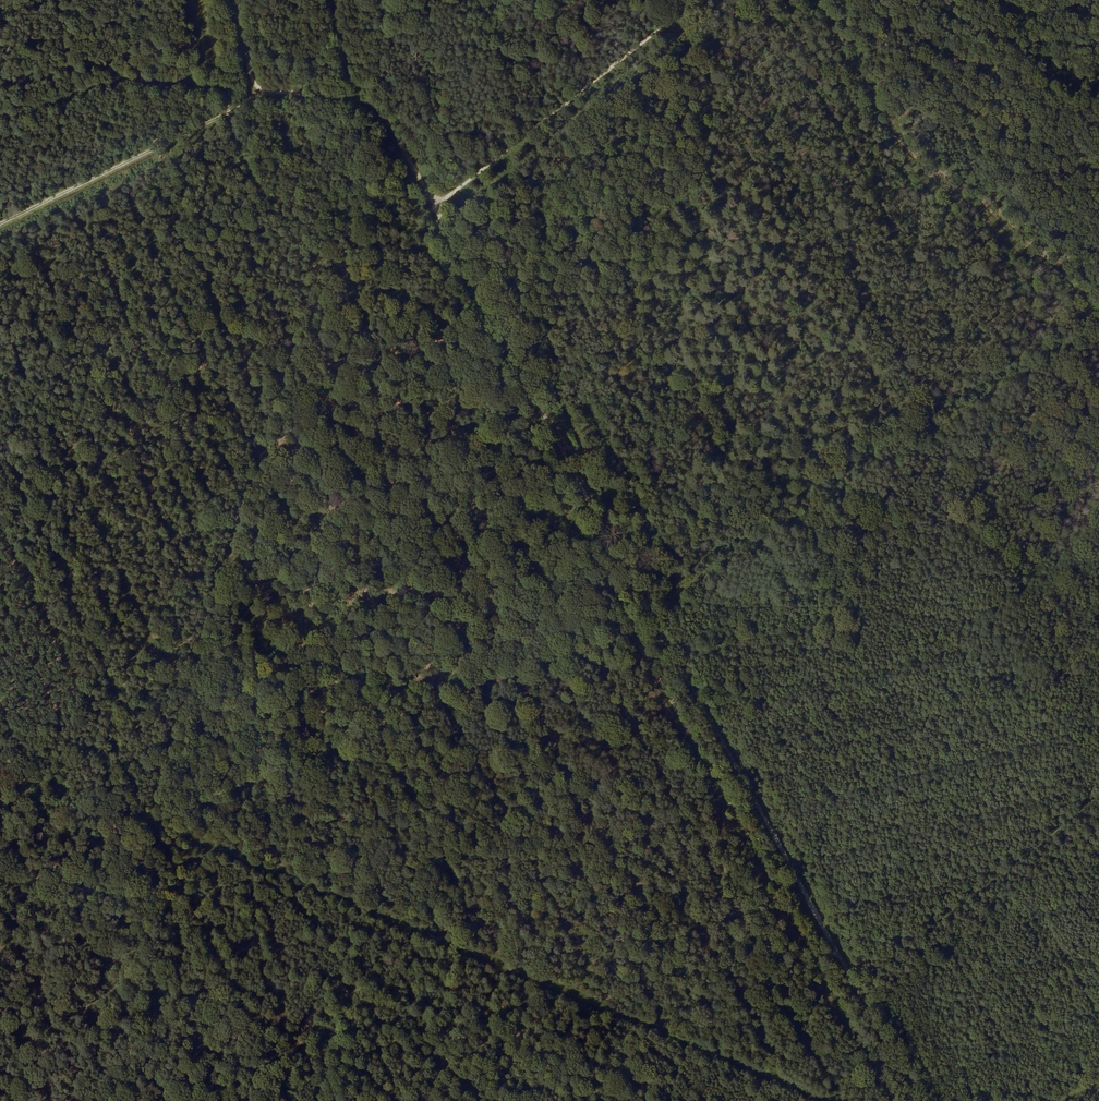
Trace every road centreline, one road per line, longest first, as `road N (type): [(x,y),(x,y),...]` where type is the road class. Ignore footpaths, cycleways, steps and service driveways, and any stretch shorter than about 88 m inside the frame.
road 1 (track): [(1098,330),(632,615),(0,890)]
road 2 (track): [(228,113),(270,198),(423,235),(882,1089),(877,1100)]
road 3 (track): [(369,103),(71,1100)]
road 4 (track): [(829,1100),(0,761)]
road 5 (track): [(0,512),(289,1100)]
road 6 (track): [(355,99),(388,118),(429,182),(568,453),(656,598)]
road 7 (track): [(925,1100),(713,719),(656,598)]
road 8 (track): [(696,0),(440,203)]
road 9 (track): [(1098,797),(863,984)]
road 10 (track): [(0,224),(256,104),(263,90)]
road 11 (track): [(241,0),(263,90),(355,99)]

